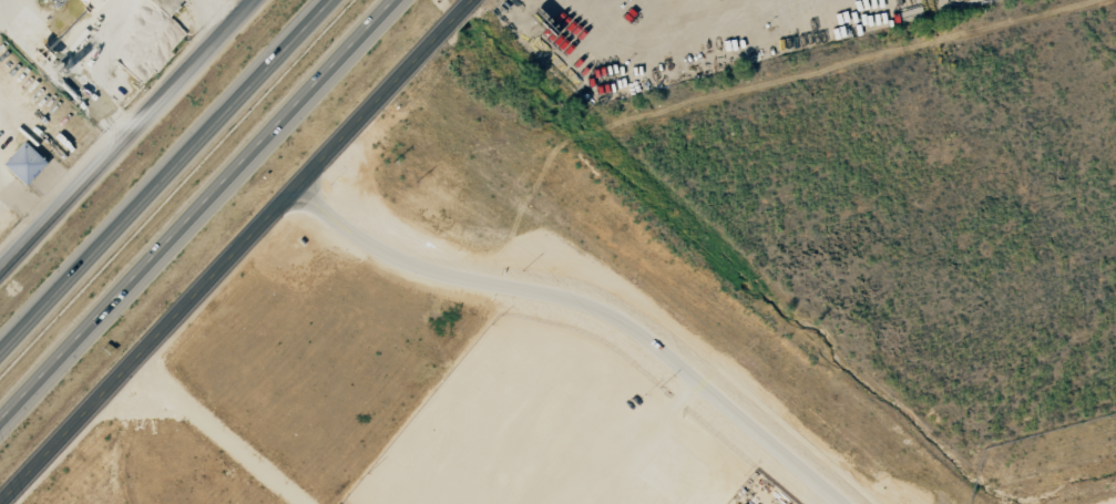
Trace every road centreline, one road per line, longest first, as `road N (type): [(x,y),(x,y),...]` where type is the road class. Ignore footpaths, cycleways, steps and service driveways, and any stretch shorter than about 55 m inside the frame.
road 1 (secondary): [(3,503),(474,0)]
road 2 (motorway): [(0,416),(390,0)]
road 3 (motorway): [(328,0),(0,350)]
road 4 (secondary): [(0,273),(257,0)]

